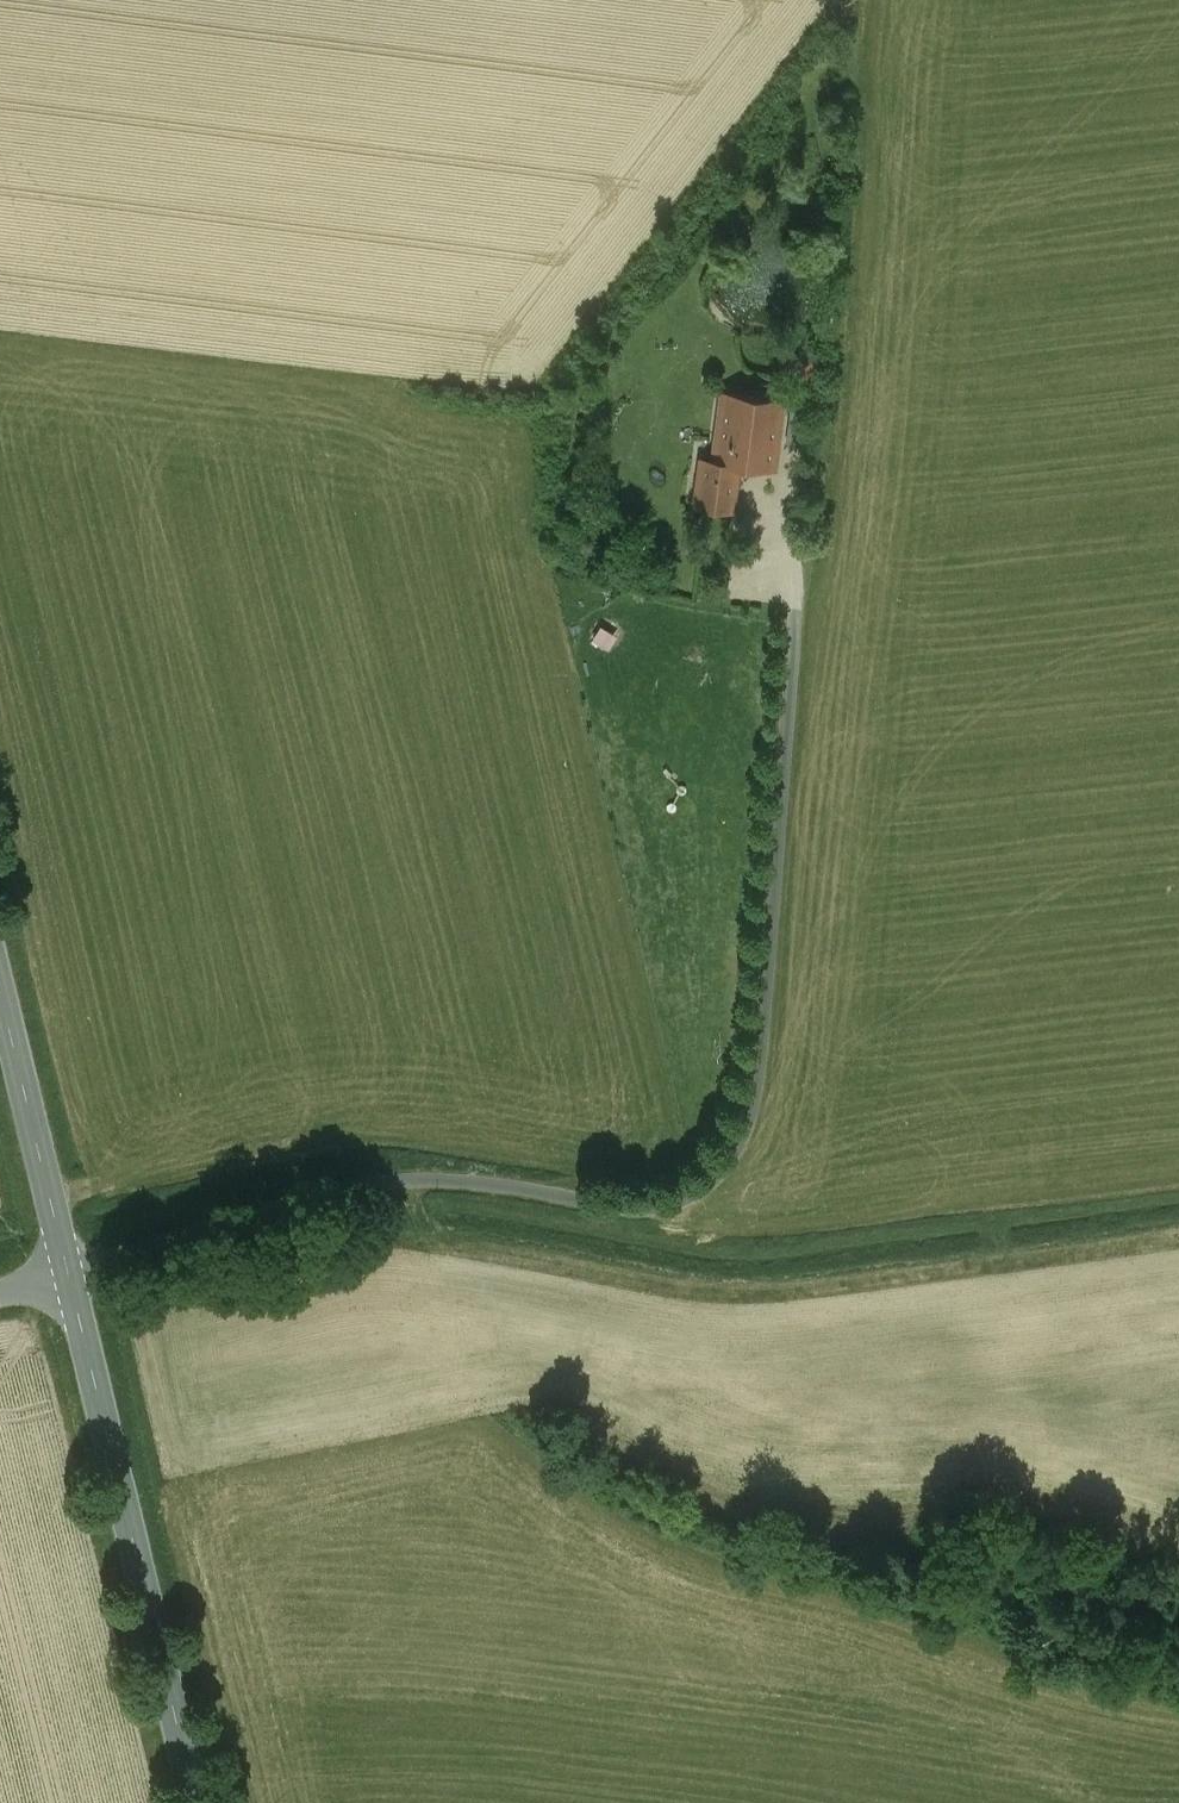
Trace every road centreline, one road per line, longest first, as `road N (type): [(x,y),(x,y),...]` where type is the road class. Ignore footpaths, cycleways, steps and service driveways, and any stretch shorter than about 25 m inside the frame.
road 1 (secondary): [(67,1269),(195,1802)]
road 2 (secondary): [(0,990),(67,1269)]

